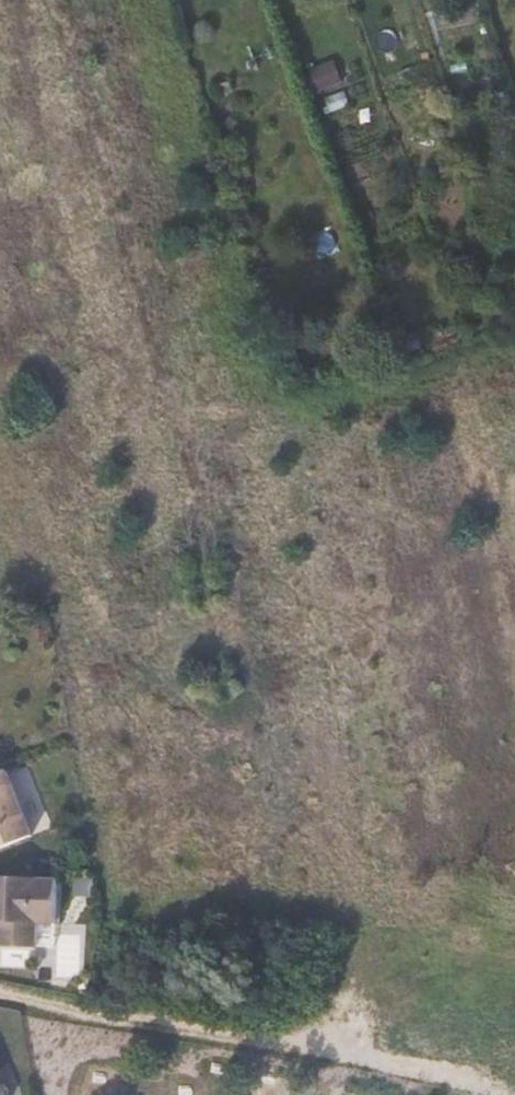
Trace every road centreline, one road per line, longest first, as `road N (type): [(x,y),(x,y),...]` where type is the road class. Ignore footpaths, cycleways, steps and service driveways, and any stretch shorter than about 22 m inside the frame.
road 1 (track): [(339,1061),(0,995)]

